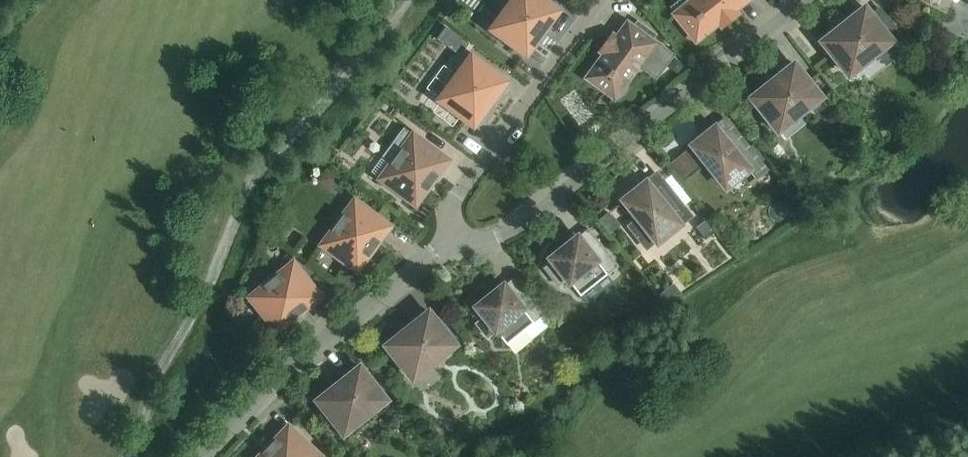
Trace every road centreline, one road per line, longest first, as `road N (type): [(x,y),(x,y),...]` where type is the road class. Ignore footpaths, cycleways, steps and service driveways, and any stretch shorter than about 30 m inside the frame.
road 1 (residential): [(806,0),(737,69),(495,239),(429,257)]
road 2 (residential): [(429,257),(449,196),(594,0)]
road 3 (residential): [(429,257),(214,456)]

